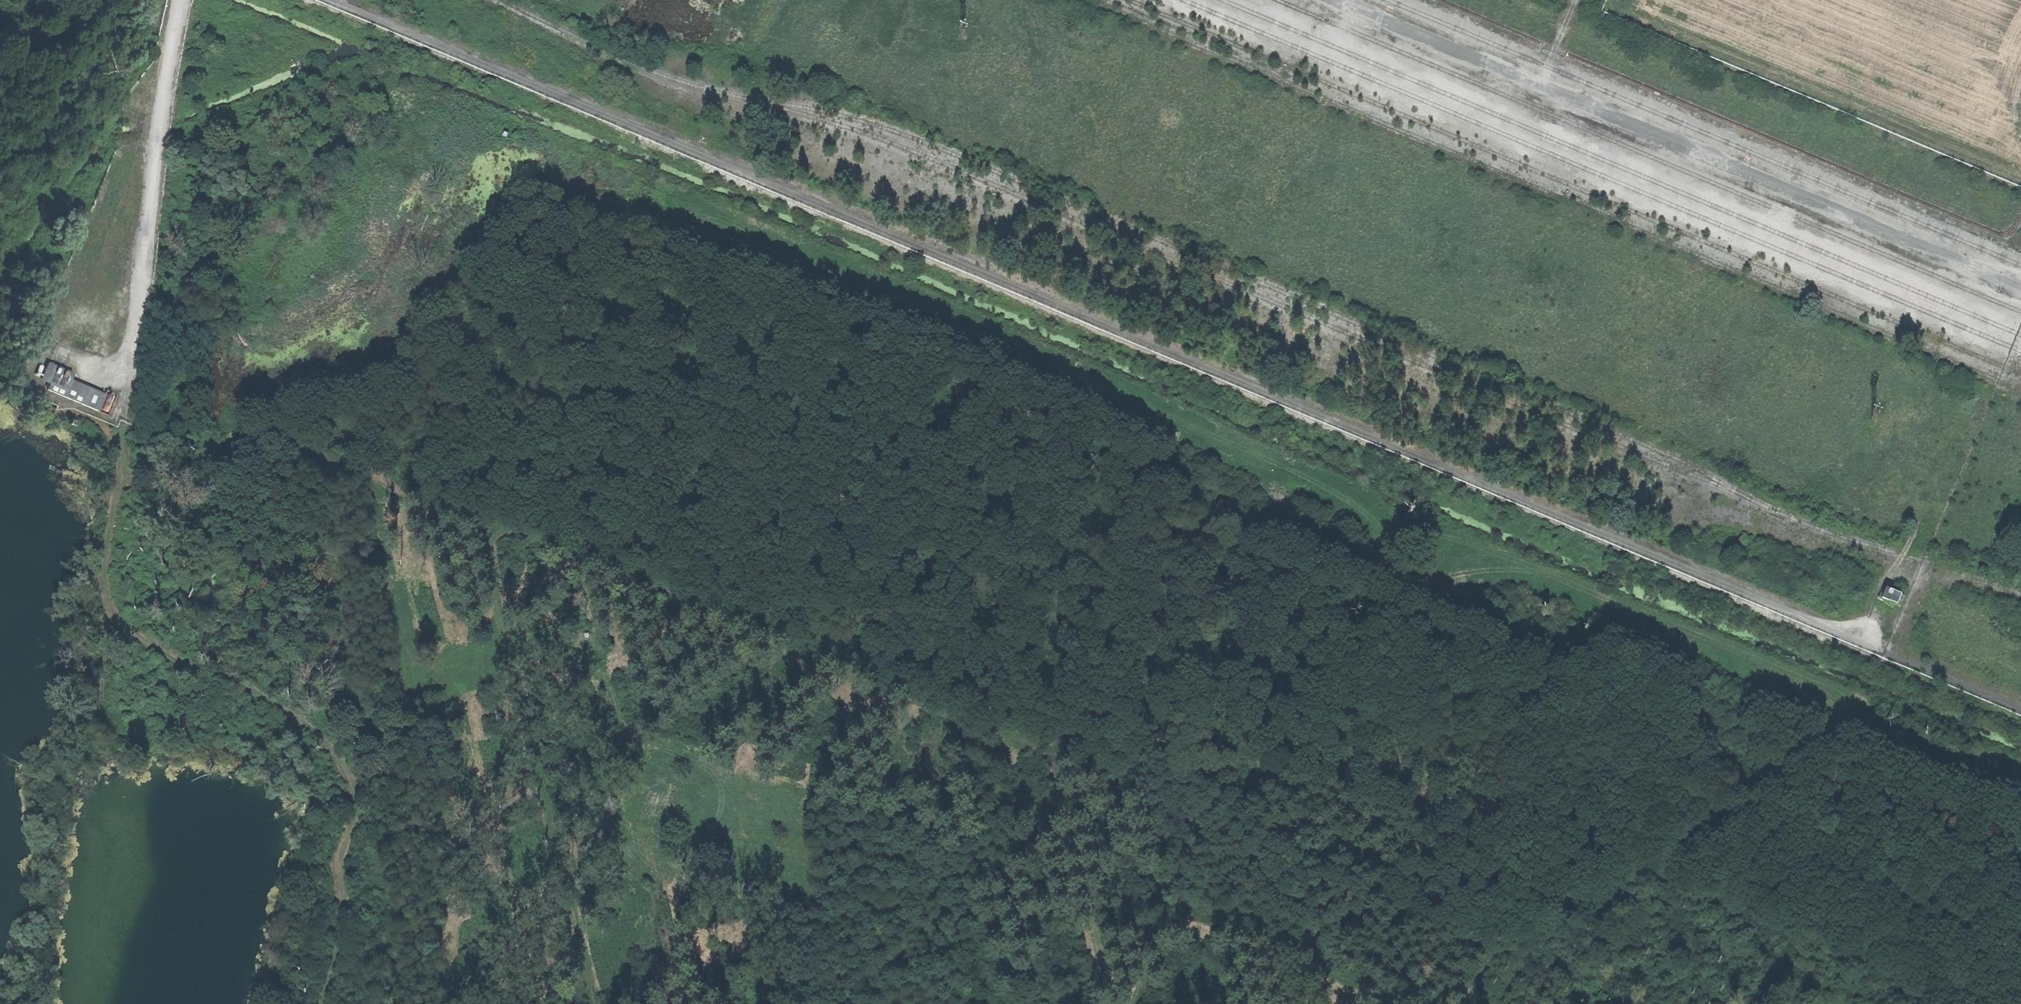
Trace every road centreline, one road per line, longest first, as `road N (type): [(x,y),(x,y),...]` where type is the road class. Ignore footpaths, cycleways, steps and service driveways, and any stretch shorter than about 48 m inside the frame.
road 1 (track): [(2020,706),(349,0)]
road 2 (track): [(2020,180),(1624,11),(1620,0)]
road 3 (track): [(133,362),(110,604)]

